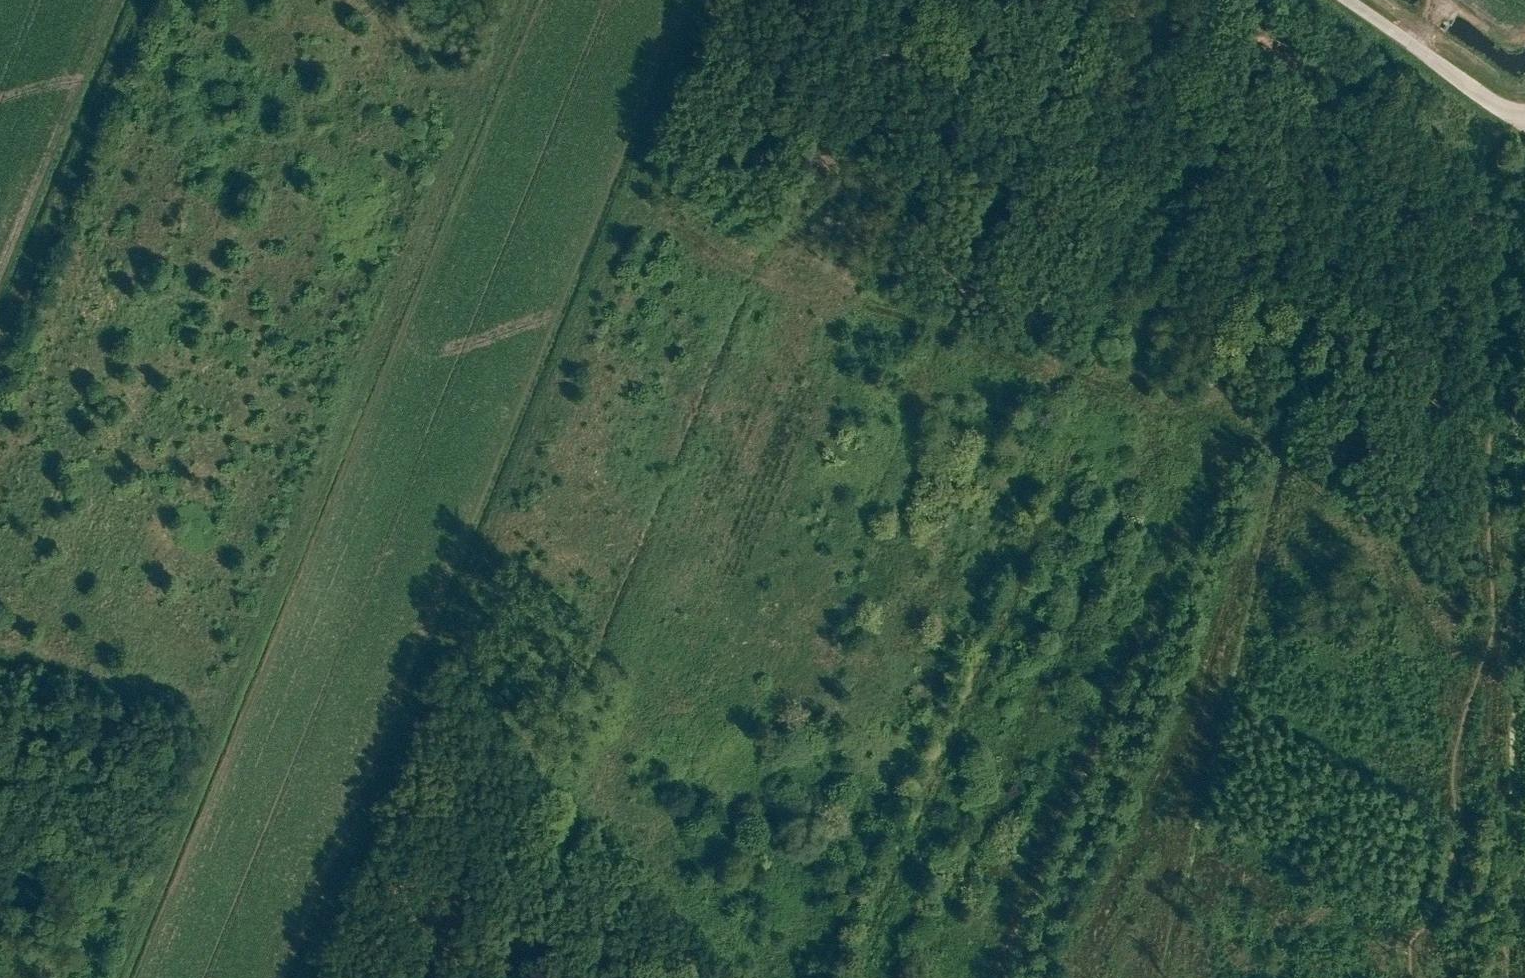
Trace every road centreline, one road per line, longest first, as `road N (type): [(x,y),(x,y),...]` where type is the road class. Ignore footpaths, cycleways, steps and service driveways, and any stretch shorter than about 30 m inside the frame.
road 1 (unclassified): [(1524,119),(1344,0)]

